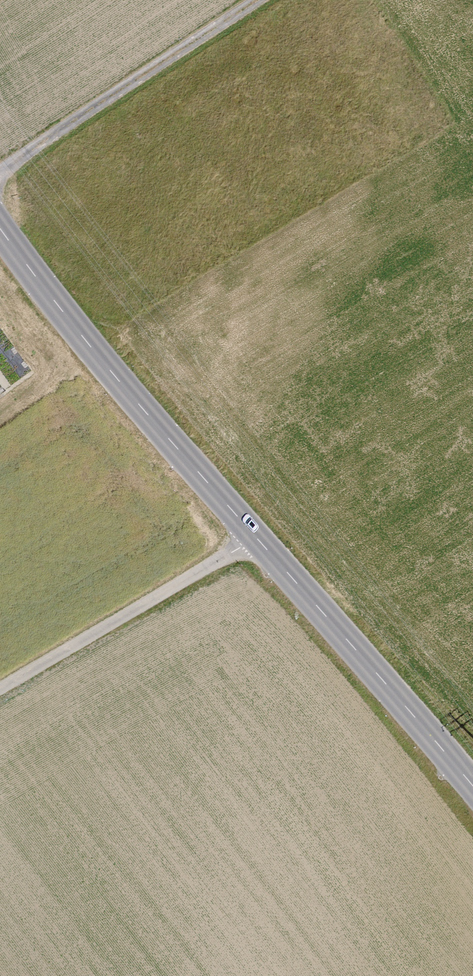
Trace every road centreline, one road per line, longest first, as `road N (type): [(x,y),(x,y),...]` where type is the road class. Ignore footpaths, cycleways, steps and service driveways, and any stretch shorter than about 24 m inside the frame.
road 1 (tertiary): [(0,228),(143,410),(472,786)]
road 2 (track): [(0,172),(256,0)]
road 3 (track): [(256,537),(0,687)]

